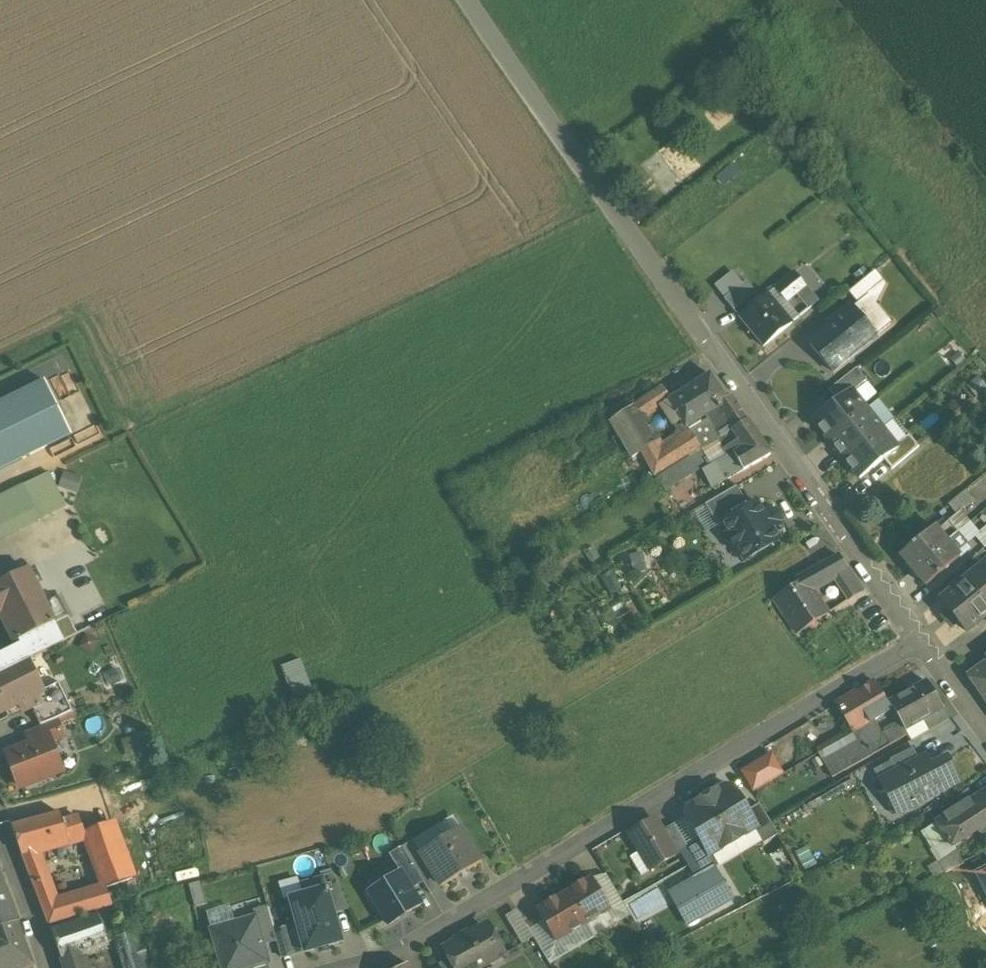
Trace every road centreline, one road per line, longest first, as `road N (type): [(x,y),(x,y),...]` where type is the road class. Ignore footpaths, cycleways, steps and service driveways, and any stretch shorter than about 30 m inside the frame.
road 1 (residential): [(514,69),(923,642)]
road 2 (residential): [(336,967),(409,946),(923,642)]
road 3 (residential): [(0,829),(50,967)]

